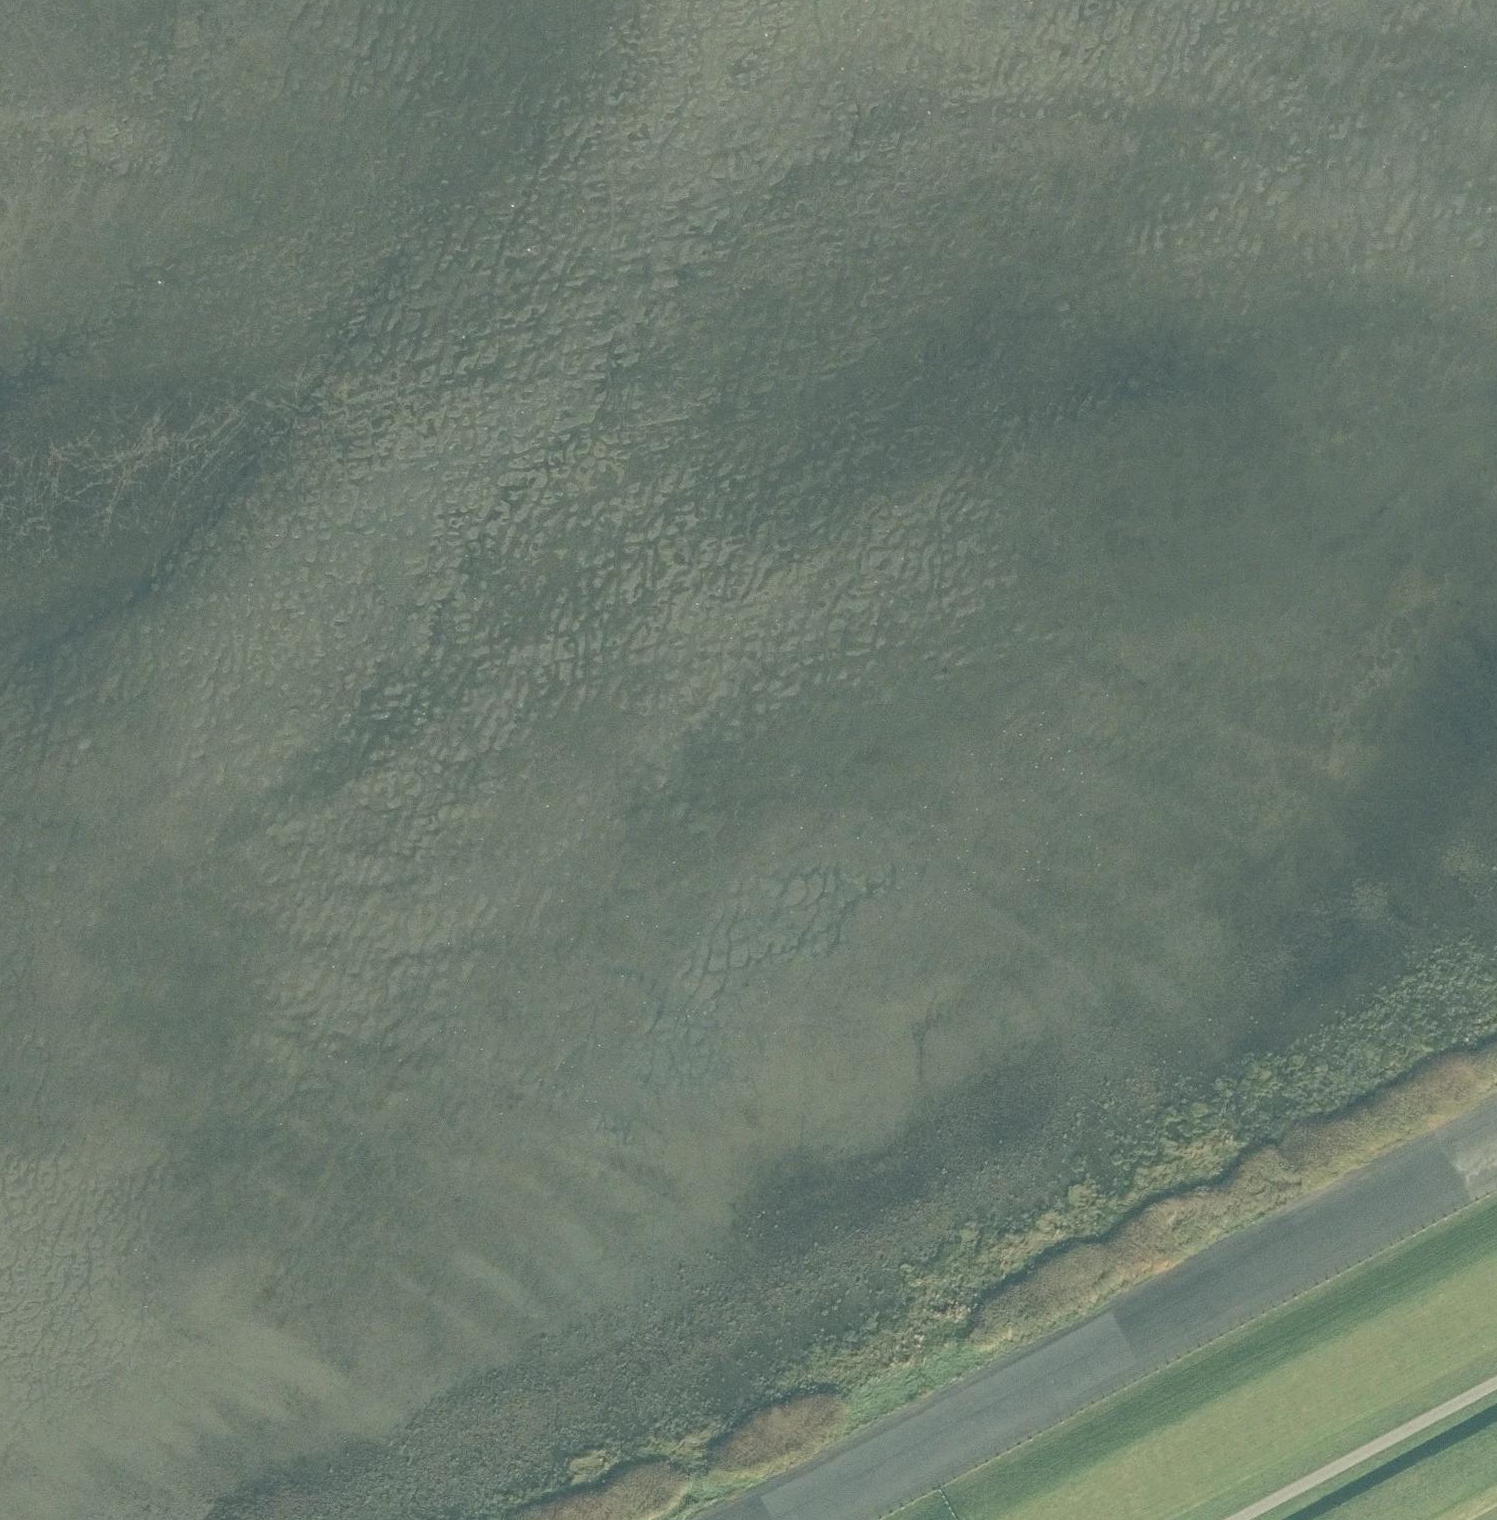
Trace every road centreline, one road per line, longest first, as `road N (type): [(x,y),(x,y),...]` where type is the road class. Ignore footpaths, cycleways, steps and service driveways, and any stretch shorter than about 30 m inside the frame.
road 1 (unclassified): [(1238,1519),(1496,1383)]

